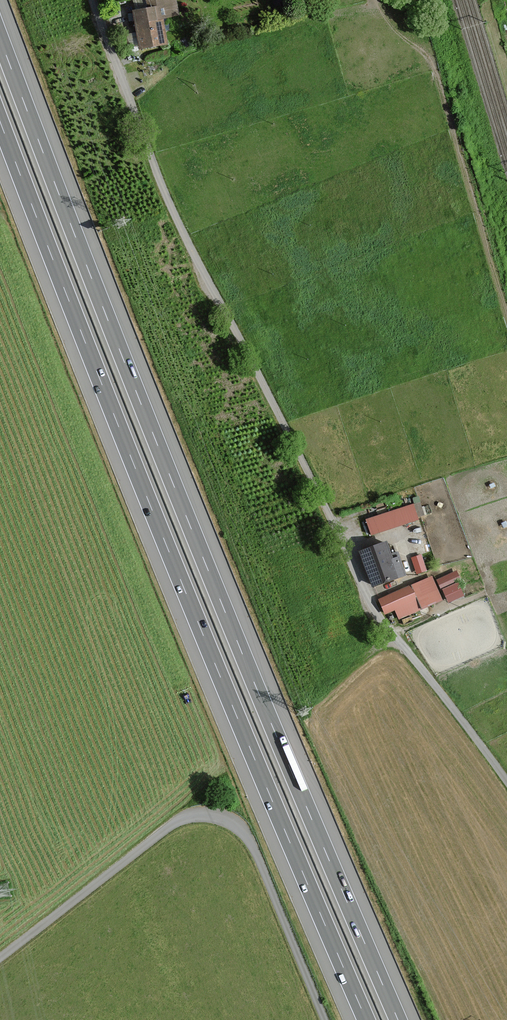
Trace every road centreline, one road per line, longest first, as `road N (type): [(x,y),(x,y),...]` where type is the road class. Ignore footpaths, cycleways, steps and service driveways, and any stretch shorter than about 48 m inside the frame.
road 1 (motorway): [(398,1019),(167,467),(0,38)]
road 2 (motorway): [(0,121),(366,1019)]
road 3 (unclassified): [(92,0),(183,232),(367,595),(506,783)]
road 4 (unclassified): [(0,958),(173,824),(214,816),(252,846),(325,1019)]

